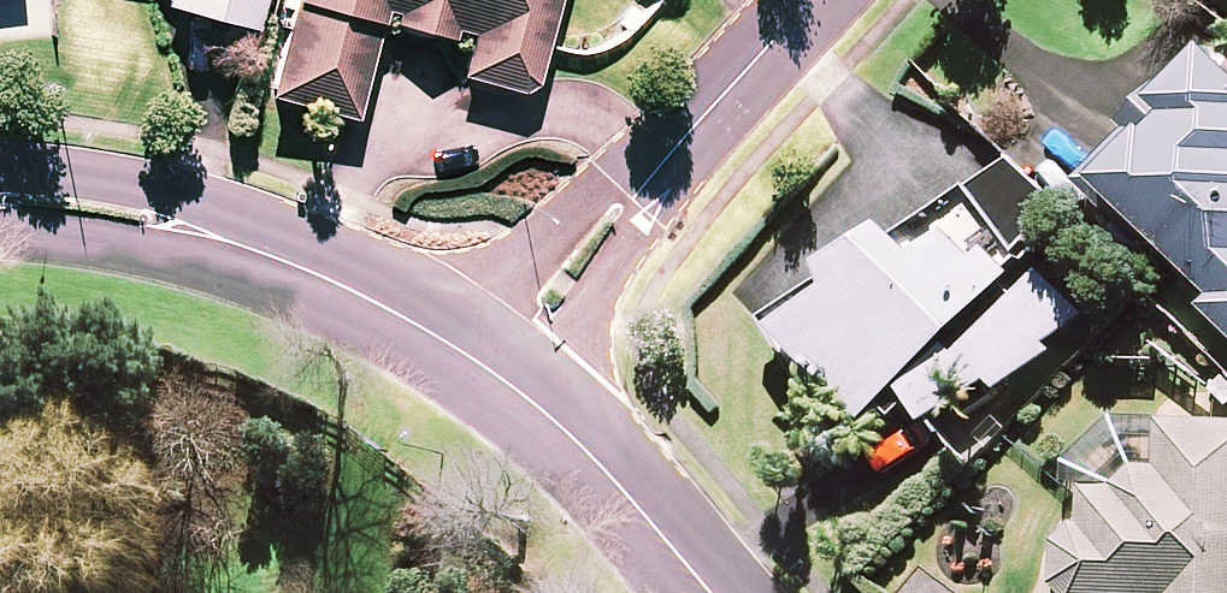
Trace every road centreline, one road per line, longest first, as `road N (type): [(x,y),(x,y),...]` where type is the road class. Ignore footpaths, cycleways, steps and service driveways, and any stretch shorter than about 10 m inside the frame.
road 1 (residential): [(494,366),(323,278),(164,225),(0,209)]
road 2 (residential): [(494,366),(825,0)]
road 3 (residential): [(718,592),(635,500),(494,366)]

